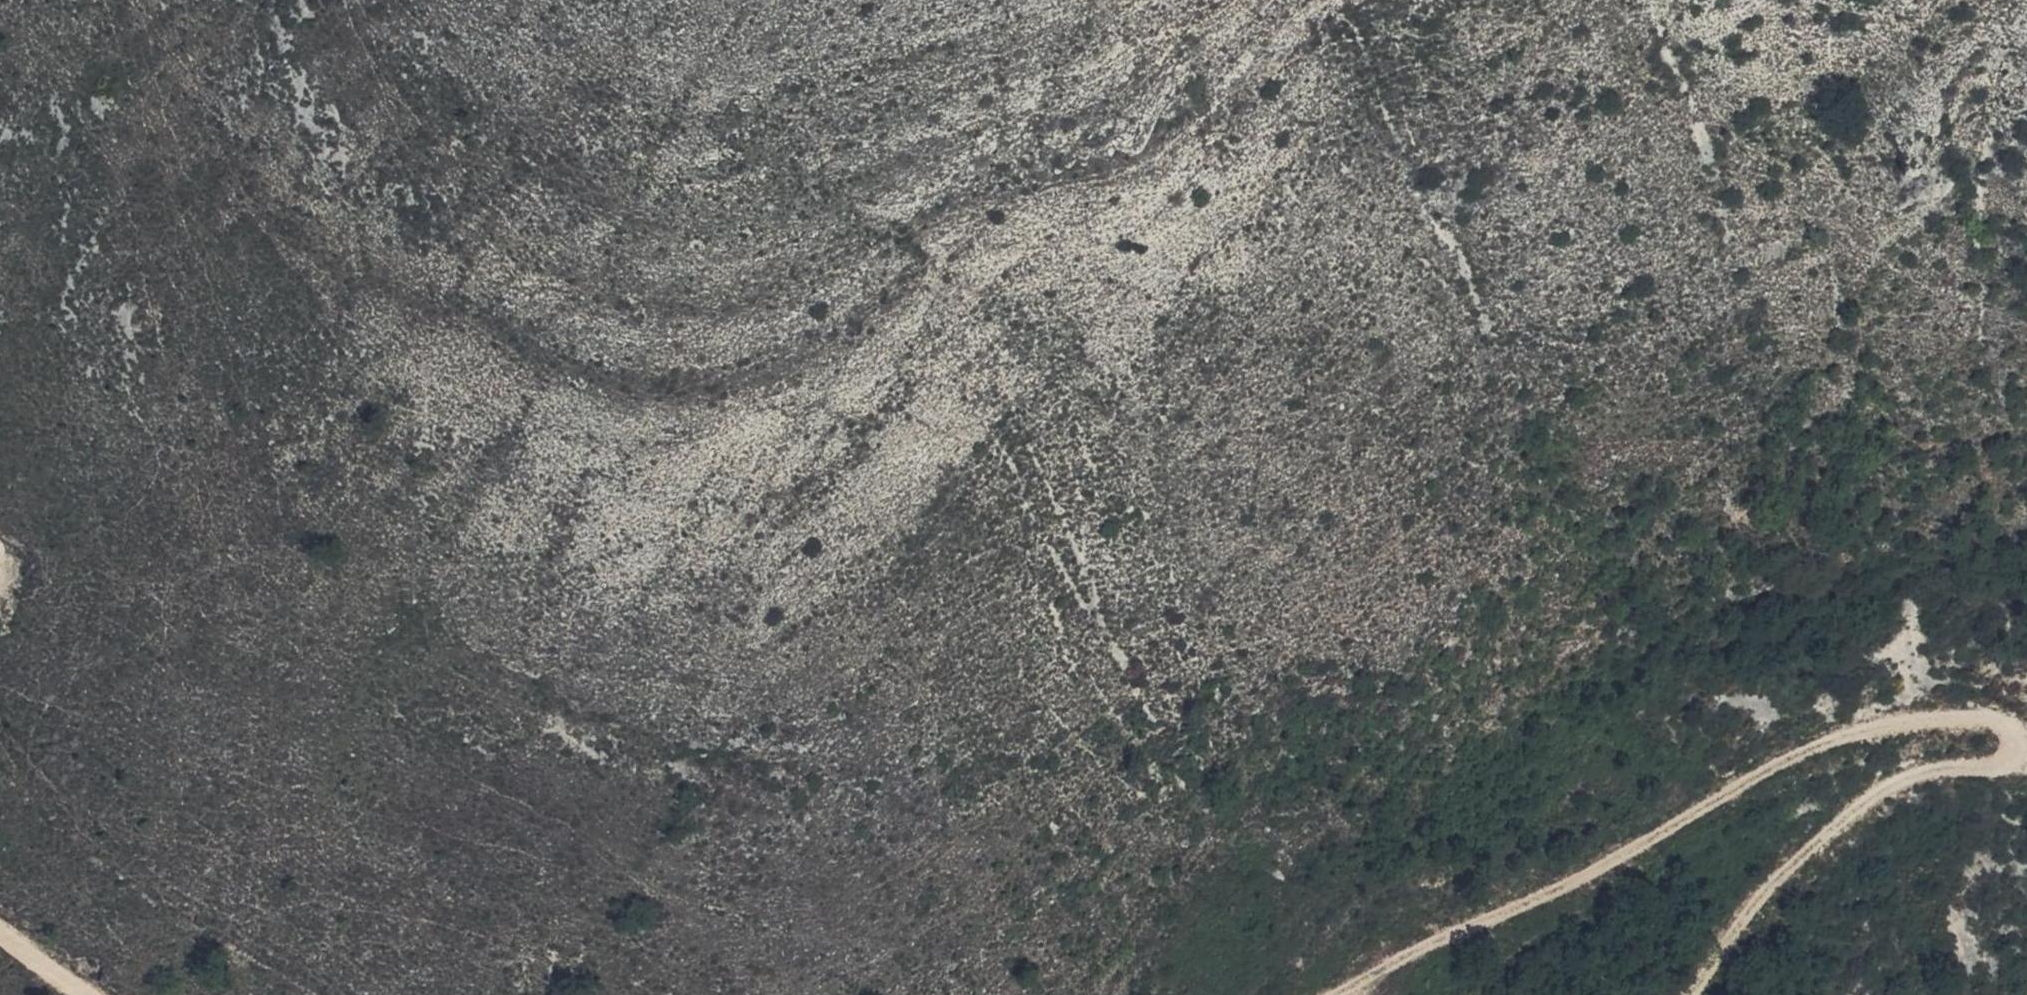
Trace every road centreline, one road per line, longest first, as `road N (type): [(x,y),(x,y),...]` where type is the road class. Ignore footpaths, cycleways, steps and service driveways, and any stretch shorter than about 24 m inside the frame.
road 1 (track): [(1338,994),(1405,955),(1612,864),(1771,768),(1866,729),(1987,717),(2014,736),(2016,747)]
road 2 (track): [(2016,747),(1995,768),(1904,780),(1873,798),(1734,926),(1689,994)]

